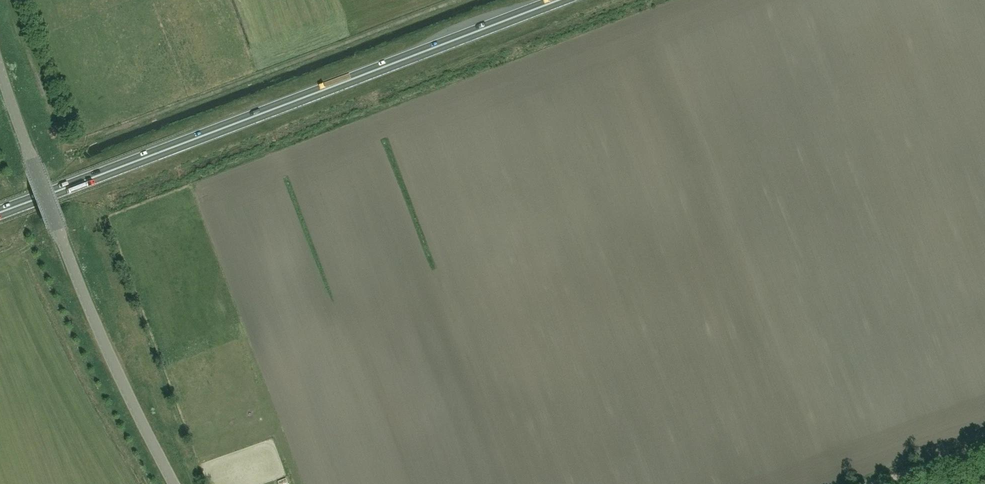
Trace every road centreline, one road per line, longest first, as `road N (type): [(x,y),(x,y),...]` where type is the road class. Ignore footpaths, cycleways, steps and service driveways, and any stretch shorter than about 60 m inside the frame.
road 1 (trunk): [(0,213),(556,0)]
road 2 (unclassified): [(172,483),(105,351),(0,76)]
road 3 (track): [(984,439),(859,483)]

